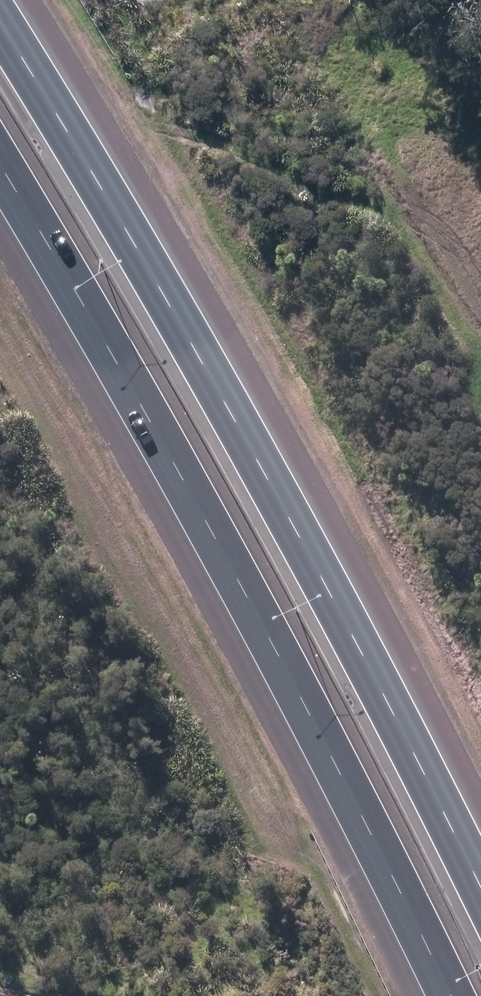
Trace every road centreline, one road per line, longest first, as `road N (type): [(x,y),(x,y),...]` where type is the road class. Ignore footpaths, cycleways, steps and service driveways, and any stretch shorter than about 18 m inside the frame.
road 1 (motorway): [(0,20),(220,387),(388,692),(480,882)]
road 2 (motorway): [(444,995),(222,547),(0,162)]

